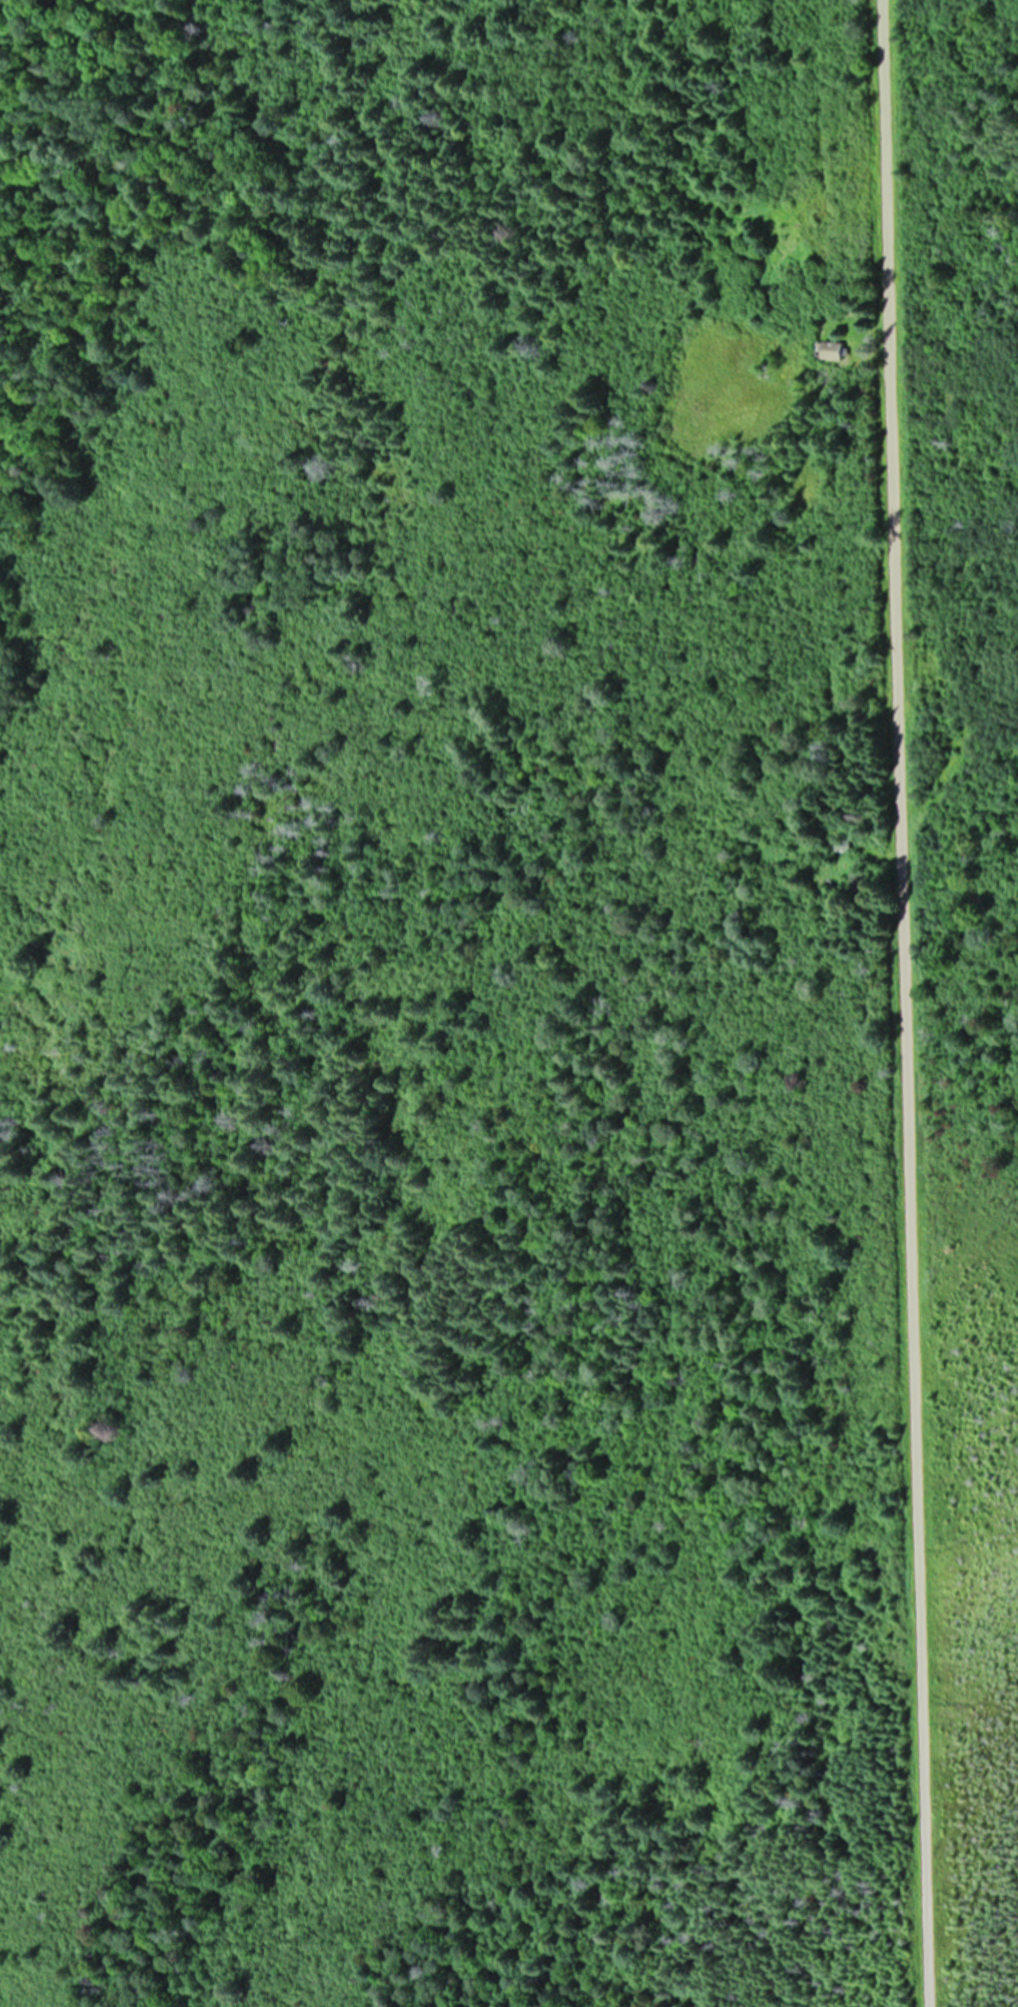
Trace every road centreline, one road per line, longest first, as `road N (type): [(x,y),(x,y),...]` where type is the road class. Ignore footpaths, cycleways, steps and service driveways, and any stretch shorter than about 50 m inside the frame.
road 1 (residential): [(857,0),(925,2006)]

